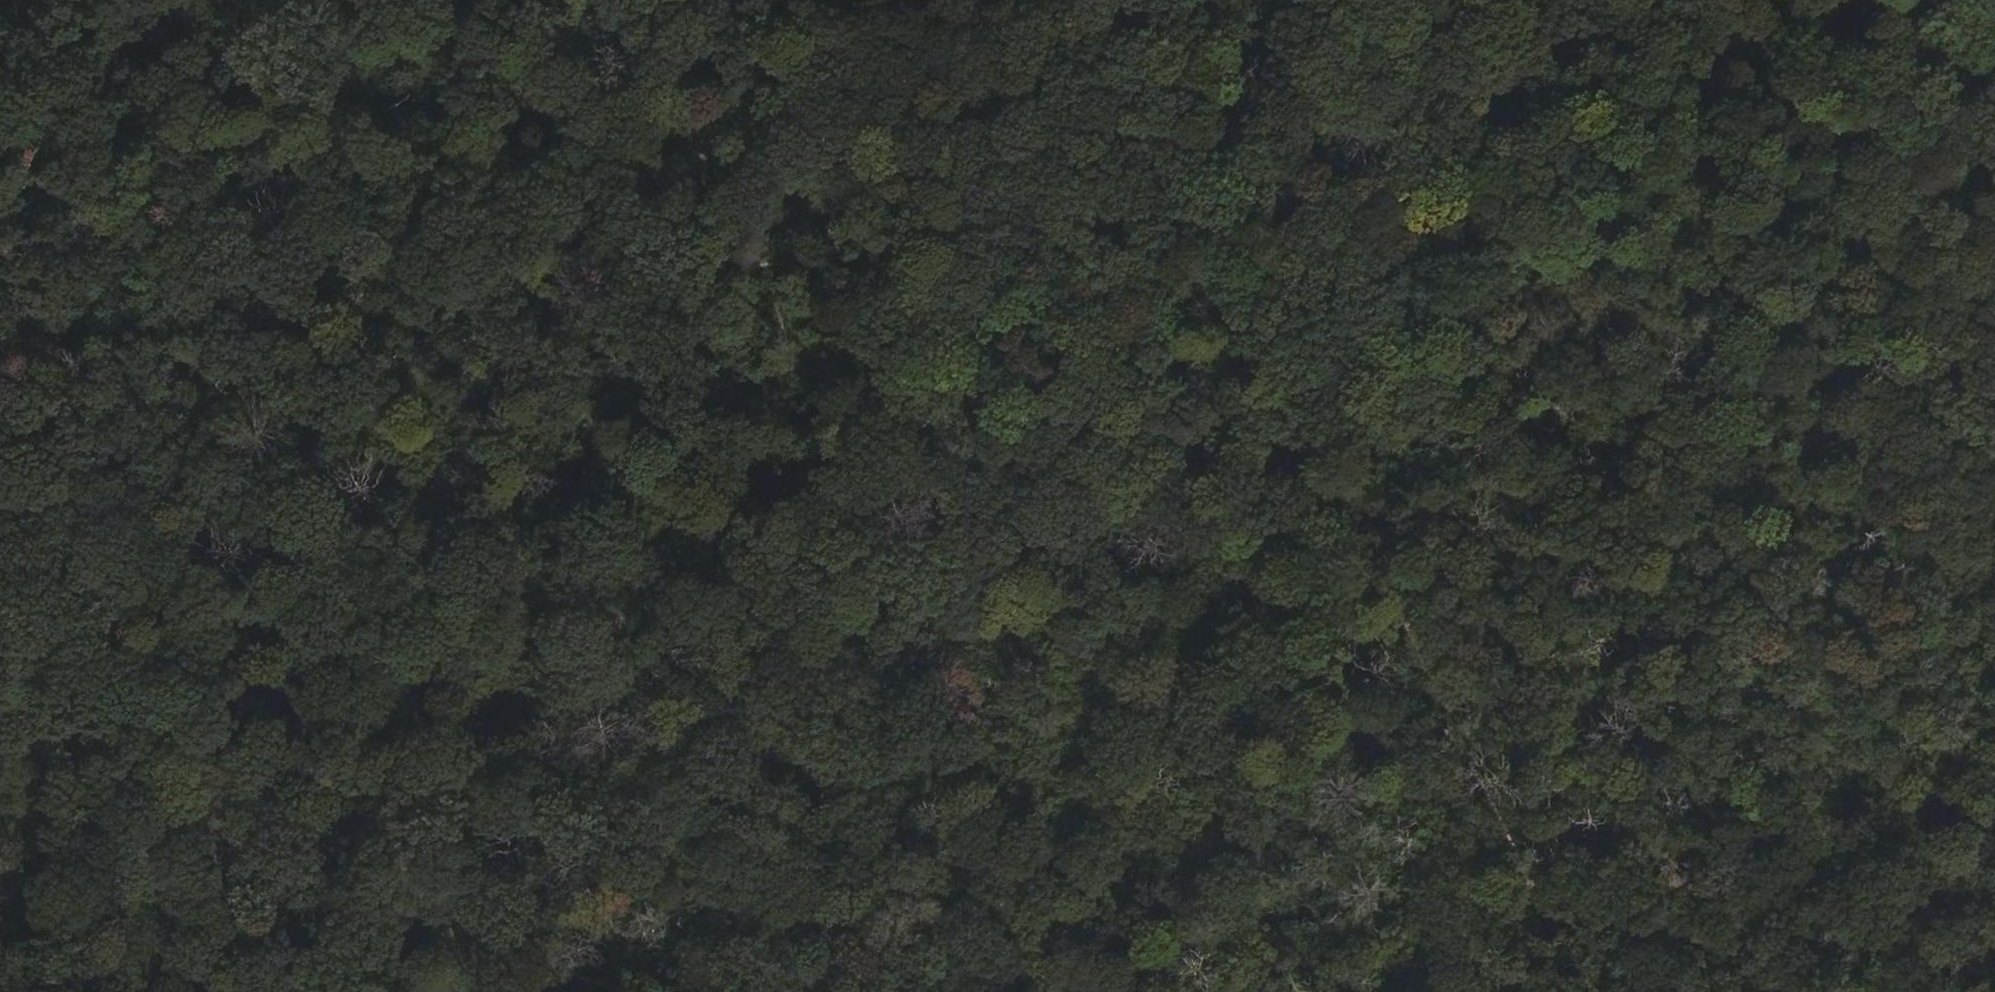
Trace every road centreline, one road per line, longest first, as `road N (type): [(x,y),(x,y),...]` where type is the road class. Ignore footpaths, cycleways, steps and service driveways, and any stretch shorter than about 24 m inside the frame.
road 1 (track): [(518,991),(0,416)]
road 2 (track): [(124,0),(0,233)]

